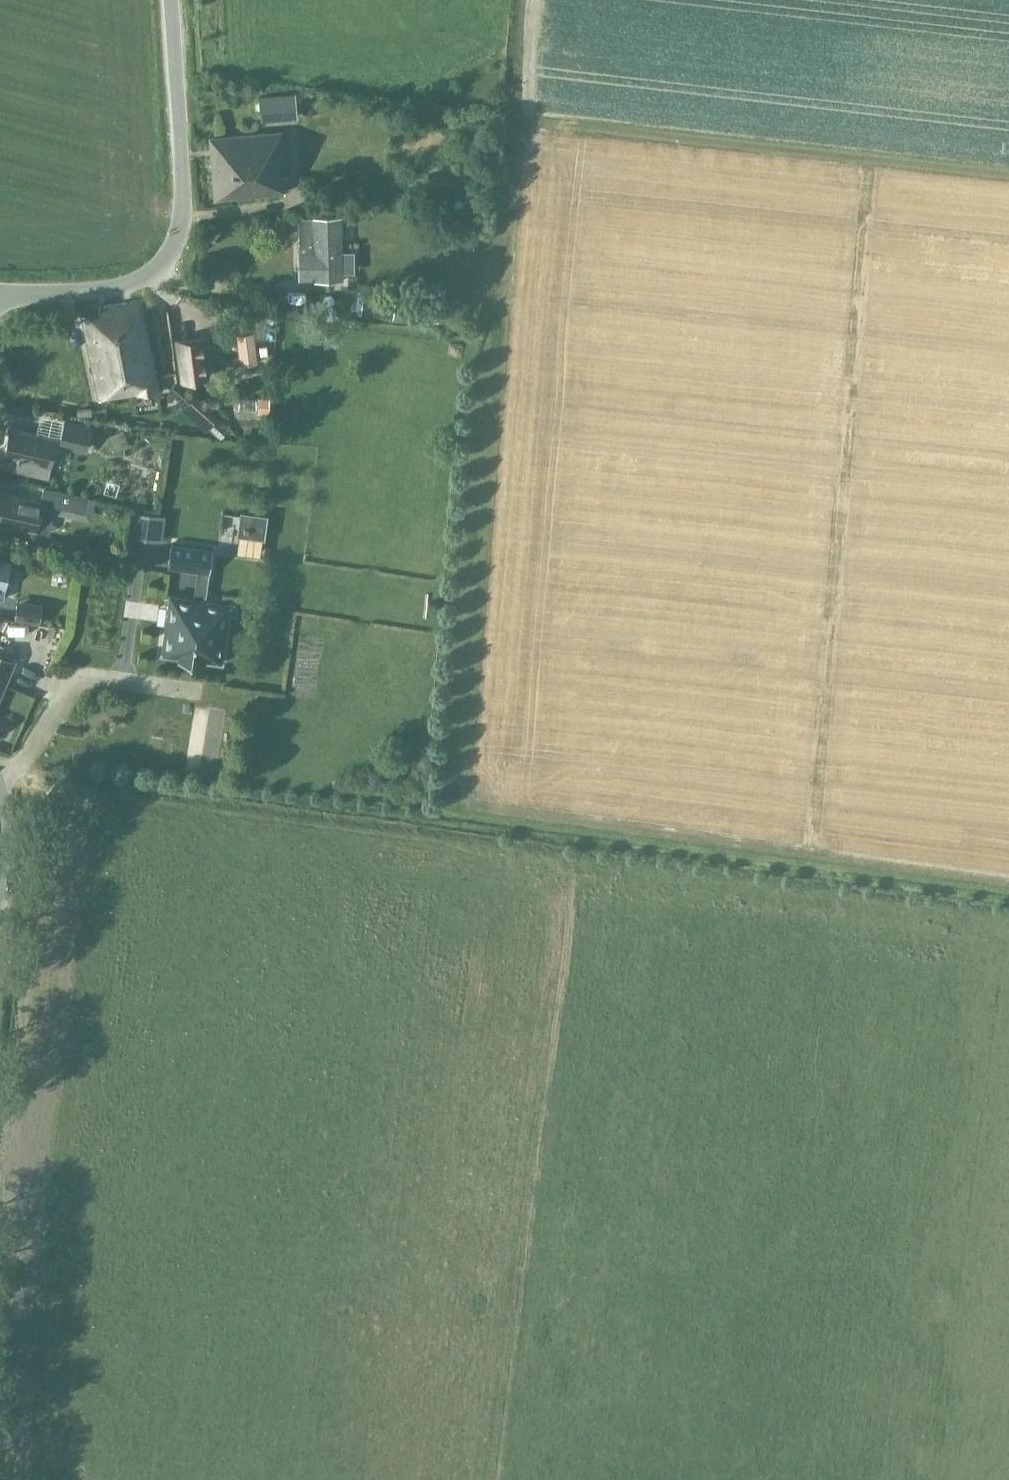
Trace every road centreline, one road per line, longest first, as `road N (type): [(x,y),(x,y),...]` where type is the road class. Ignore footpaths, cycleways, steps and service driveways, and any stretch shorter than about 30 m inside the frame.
road 1 (tertiary): [(0,294),(131,283),(176,243),(183,203),(172,0)]

